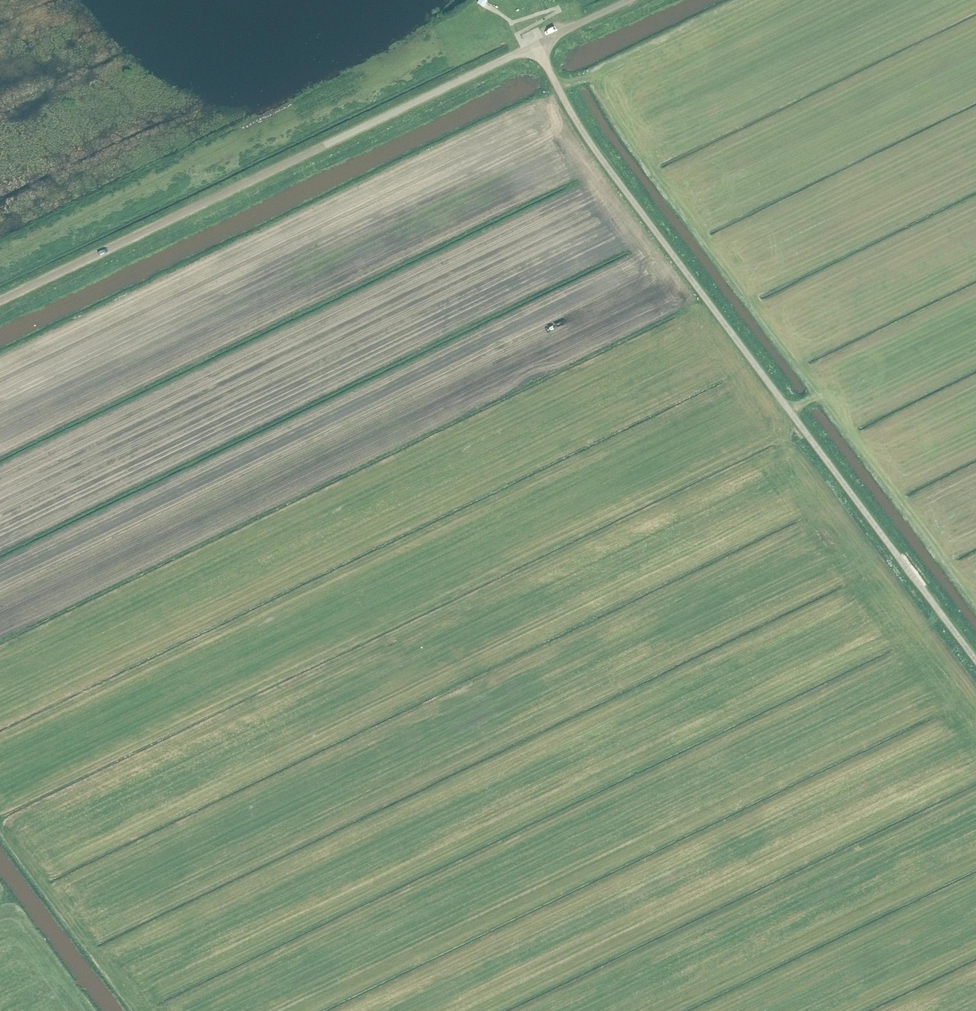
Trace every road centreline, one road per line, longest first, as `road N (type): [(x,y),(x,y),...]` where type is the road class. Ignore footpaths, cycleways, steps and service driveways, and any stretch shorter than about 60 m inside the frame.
road 1 (unclassified): [(975,662),(601,160),(535,45)]
road 2 (unclassified): [(0,301),(535,45)]
road 3 (track): [(0,258),(531,0)]
road 4 (track): [(744,0),(559,89)]

